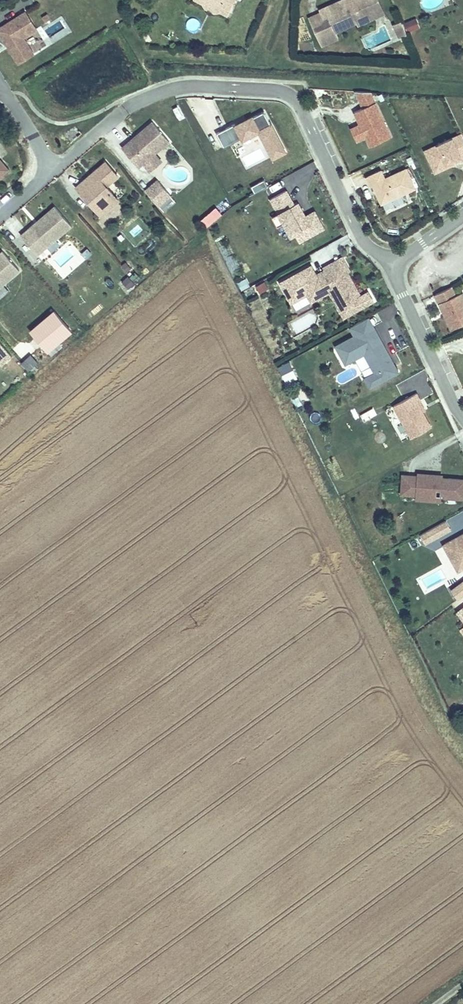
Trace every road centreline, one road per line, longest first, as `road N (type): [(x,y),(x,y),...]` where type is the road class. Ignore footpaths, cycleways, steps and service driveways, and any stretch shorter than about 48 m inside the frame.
road 1 (residential): [(392,261),(356,231),(296,101),(281,92),(175,89),(116,118)]
road 2 (residential): [(392,261),(462,420)]

